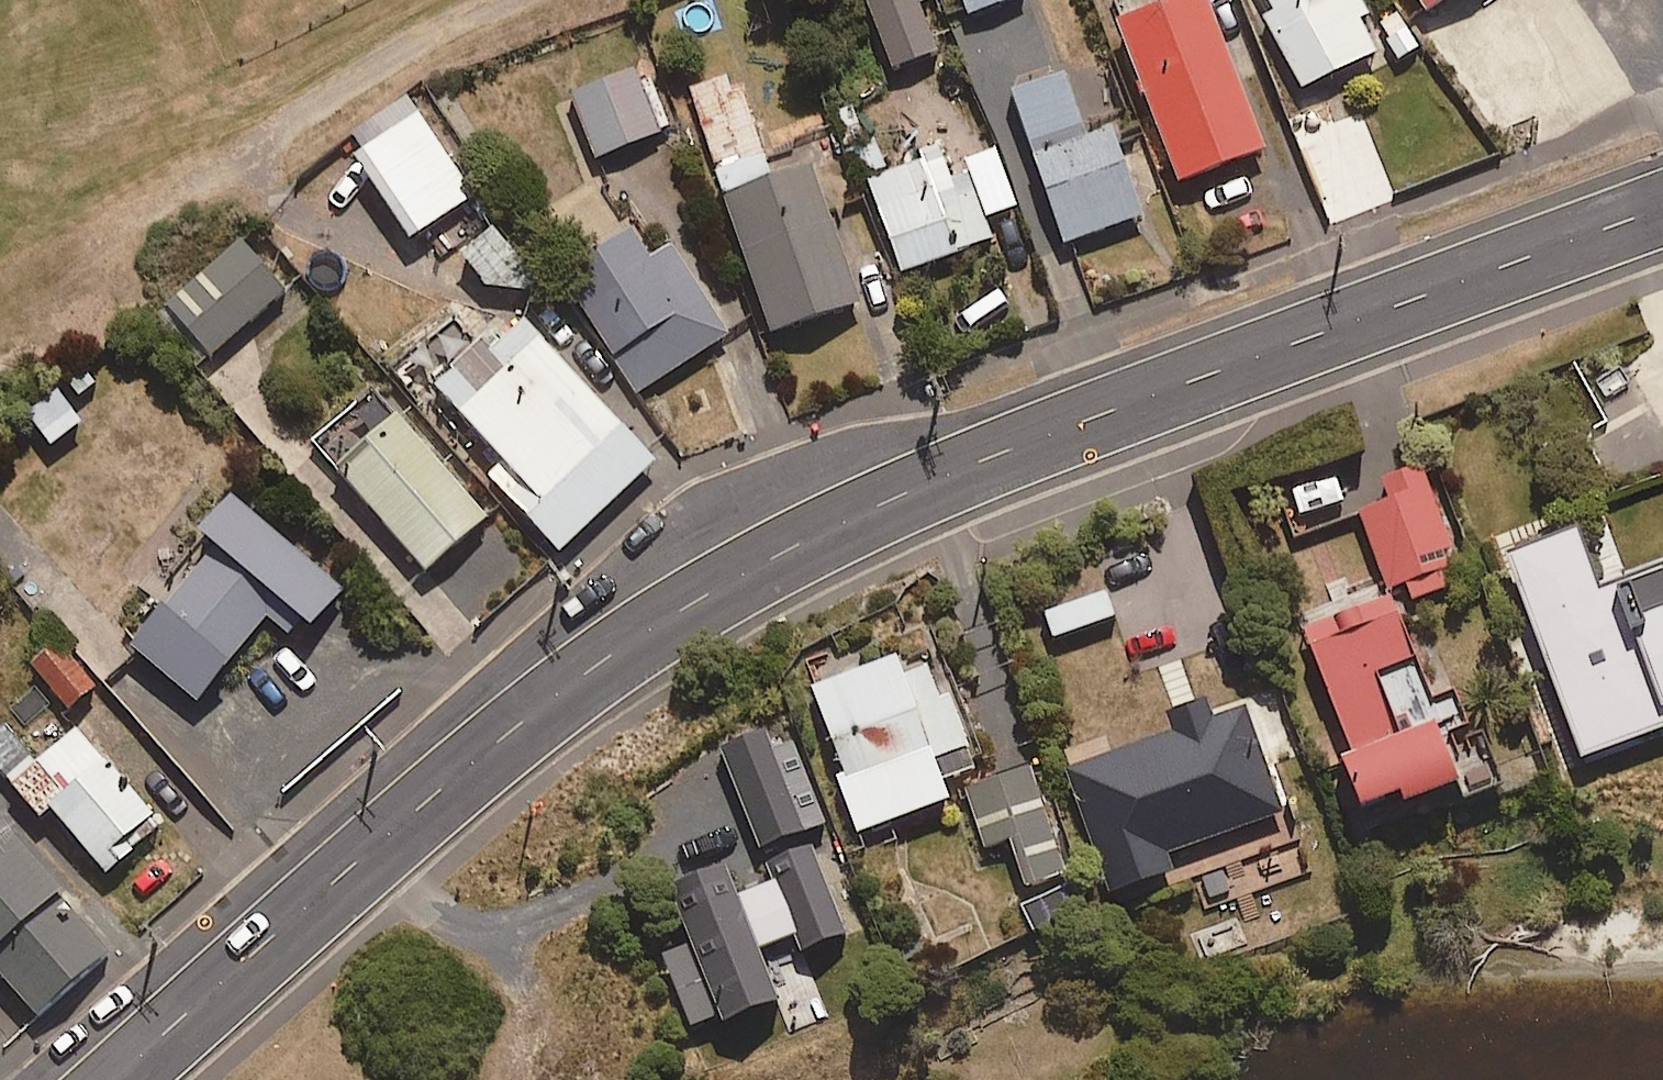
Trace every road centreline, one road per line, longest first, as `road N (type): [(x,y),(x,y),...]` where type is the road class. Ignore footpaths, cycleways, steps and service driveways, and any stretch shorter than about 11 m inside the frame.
road 1 (secondary): [(1662,208),(1076,423),(875,505),(748,568),(607,656),(490,746),(110,1079)]

